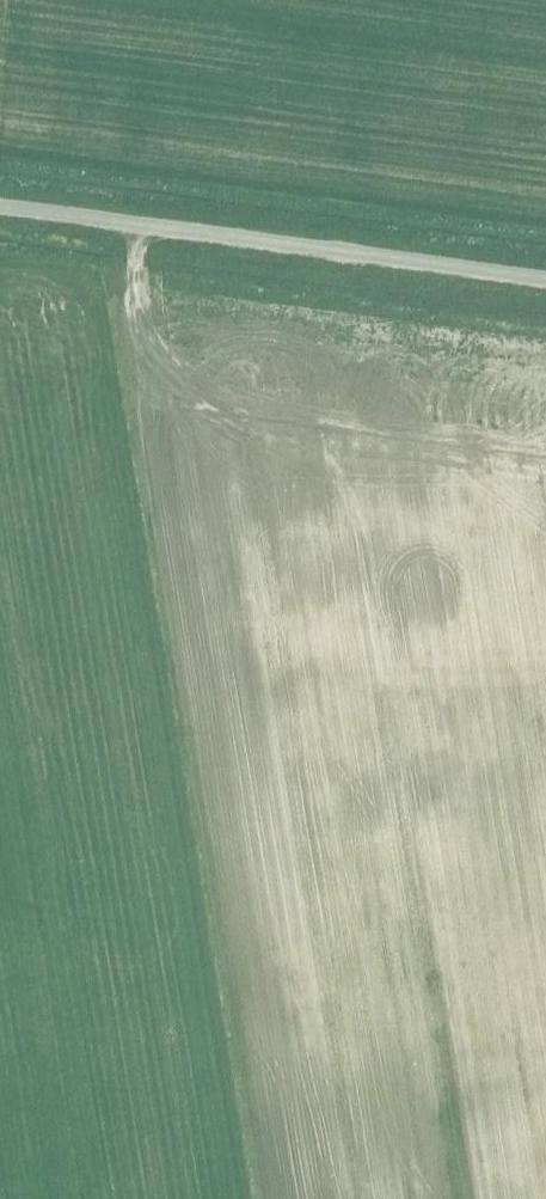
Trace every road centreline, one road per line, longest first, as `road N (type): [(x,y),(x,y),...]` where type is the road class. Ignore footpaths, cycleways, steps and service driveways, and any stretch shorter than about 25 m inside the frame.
road 1 (unclassified): [(545,277),(0,205)]

